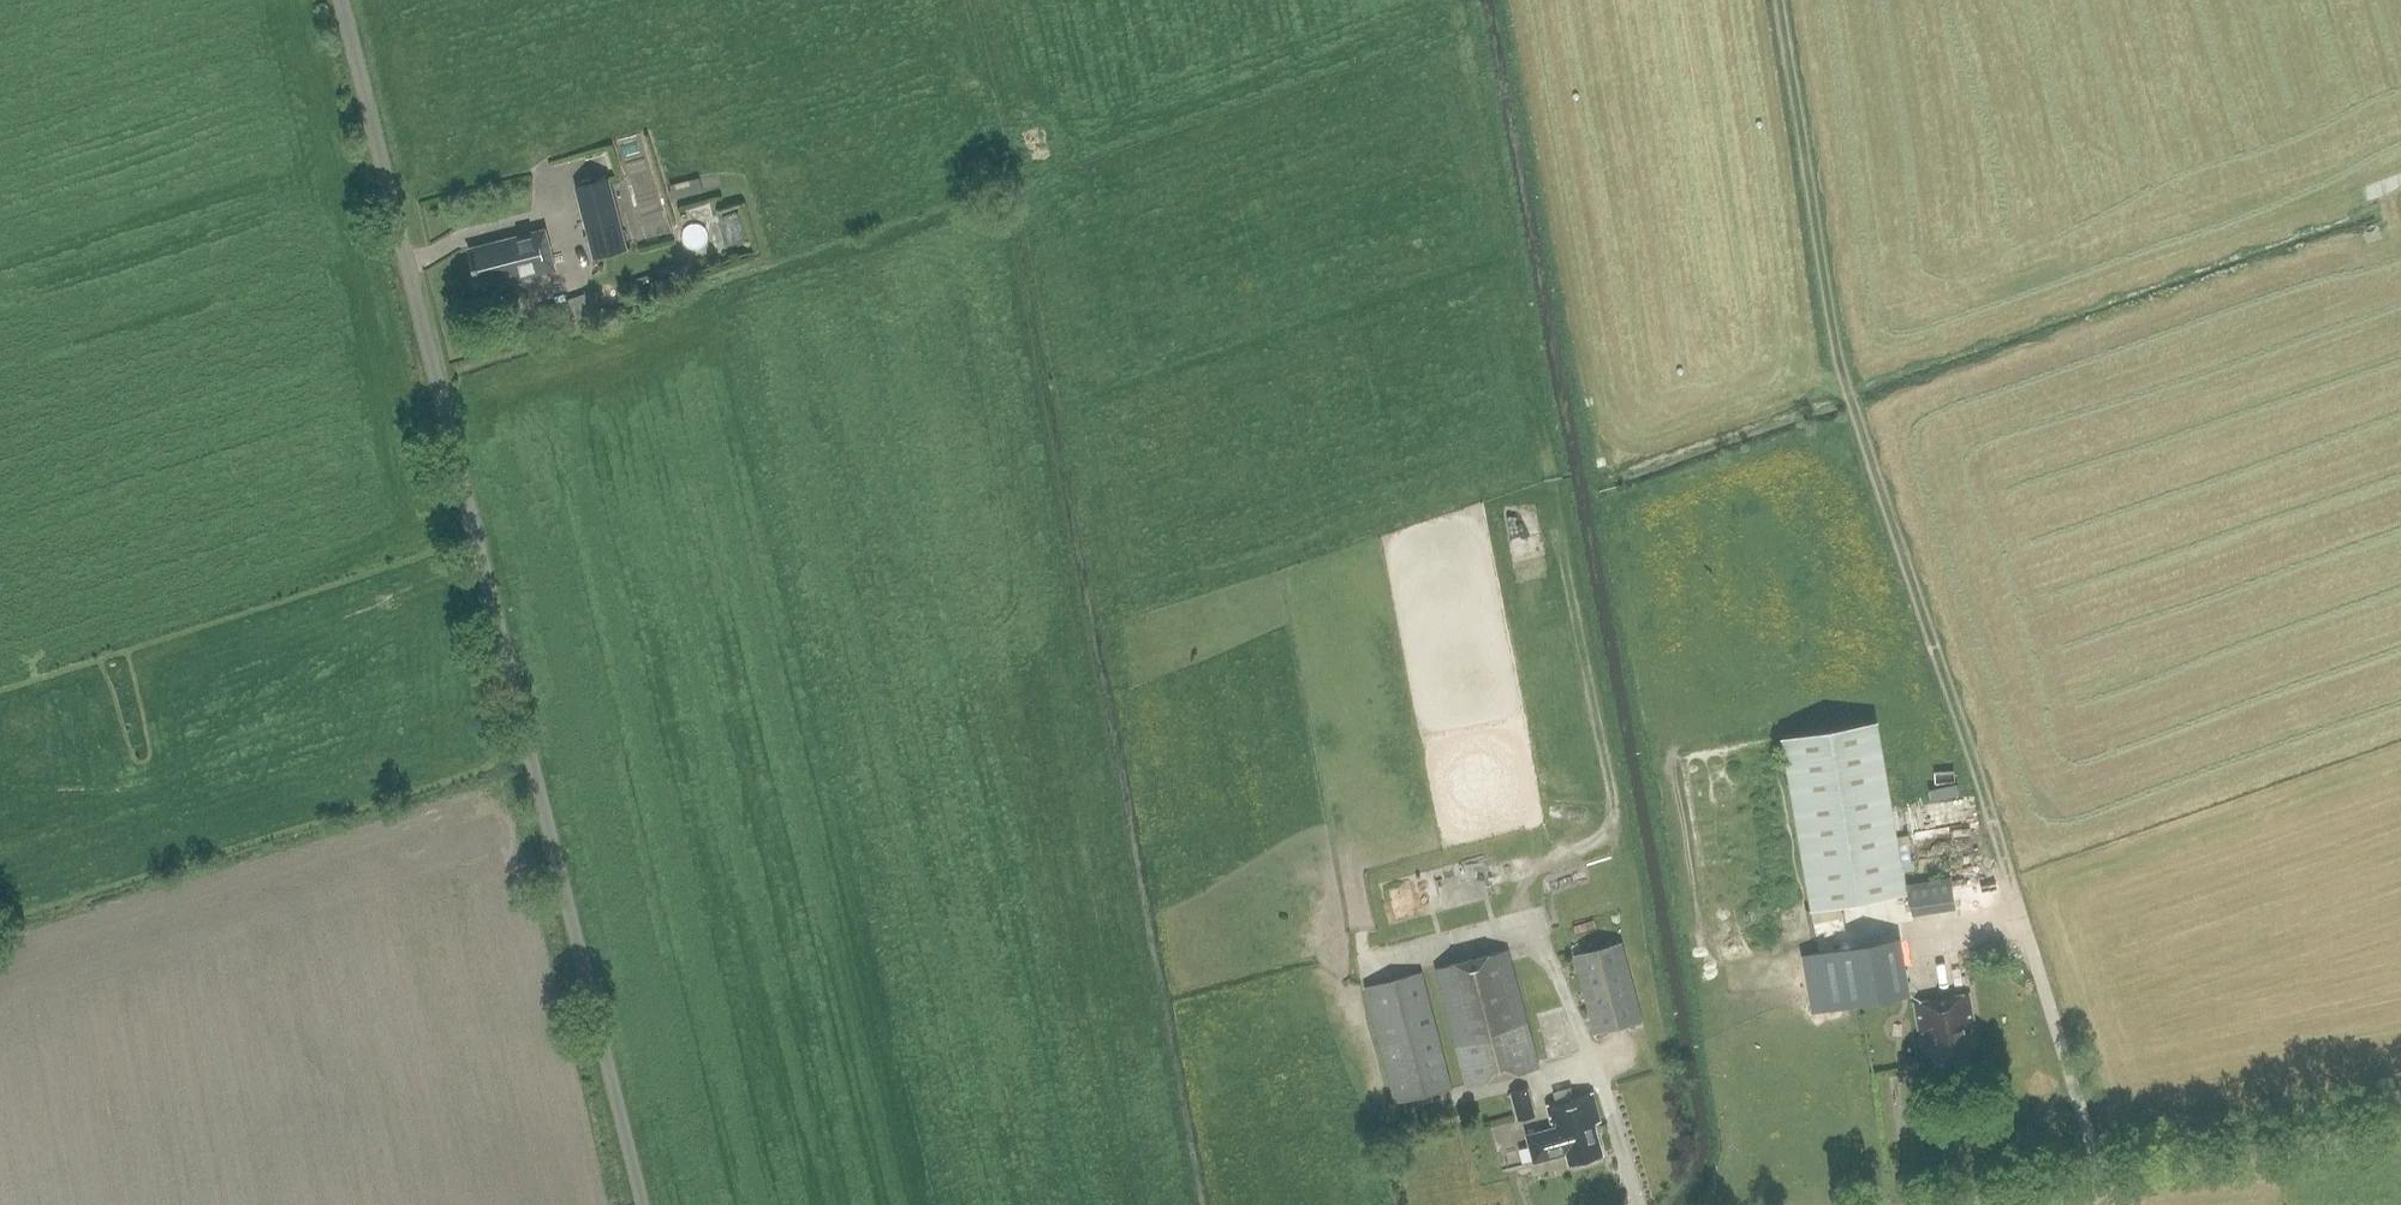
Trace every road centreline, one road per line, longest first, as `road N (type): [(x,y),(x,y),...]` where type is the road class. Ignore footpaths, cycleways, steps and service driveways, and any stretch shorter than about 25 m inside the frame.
road 1 (unclassified): [(642,1204),(337,0)]
road 2 (track): [(1774,0),(1831,353),(2014,905)]
road 3 (tertiary): [(1968,1204),(2400,1129)]

